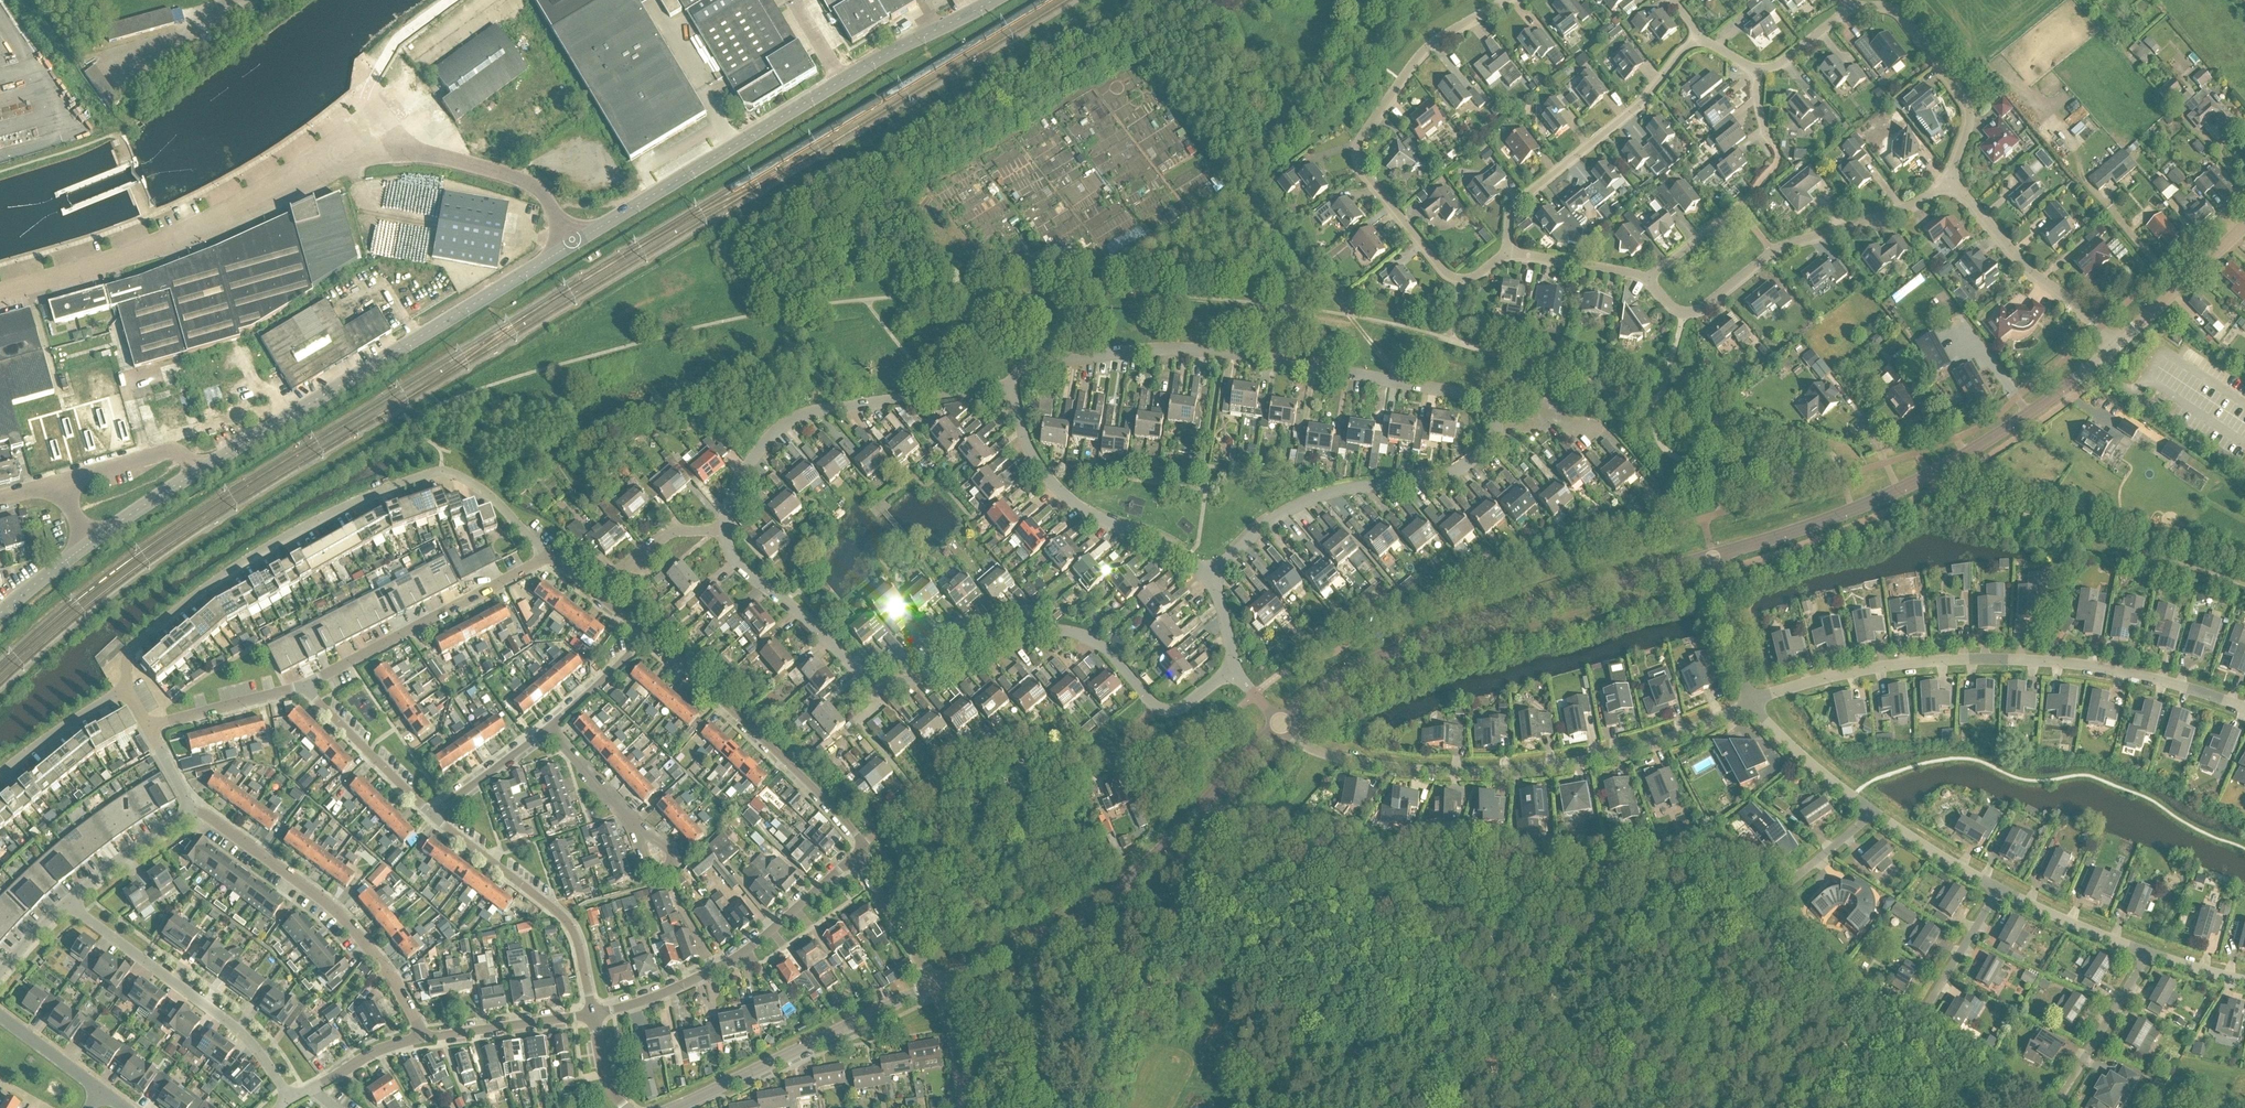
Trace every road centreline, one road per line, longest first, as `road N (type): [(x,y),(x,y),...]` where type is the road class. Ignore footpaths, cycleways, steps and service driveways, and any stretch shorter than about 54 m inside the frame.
road 1 (residential): [(575,244),(527,184),(397,144),(194,230),(0,295)]
road 2 (residential): [(547,558),(483,493),(435,473),(342,509),(221,579),(130,653),(125,691)]
road 3 (residential): [(1013,387),(1036,364),(1210,352),(1476,398),(1492,410),(1497,429)]
road 4 (residential): [(2244,711),(2125,674),(1976,659),(1853,673),(1751,705)]
road 5 (residential): [(1751,705),(1623,754),(1507,773),(1350,762),(1300,744),(1281,725)]
road 6 (unclassified): [(996,0),(905,44),(575,244)]
road 7 (tertiary): [(1714,560),(1409,648),(1345,679),(1281,725)]
road 8 (tertiary): [(2115,346),(2022,419),(1929,476),(1798,534),(1714,560)]
road 9 (residential): [(1508,254),(1474,279),(1452,280),(1361,171),(1356,155),(1419,59),(1511,0)]
road 10 (unclassified): [(575,244),(197,473)]
road 11 (tertiary): [(1281,725),(1114,891),(935,985)]
road 12 (residential): [(1234,673),(1168,713),(1101,647),(1053,632),(996,641),(918,681),(885,684)]
road 13 (track): [(1348,316),(1259,207),(1250,183),(1254,160),(1374,0)]
road 14 (residential): [(725,530),(742,476),(794,419),(1013,387)]
road 15 (residential): [(1945,184),(1906,210),(1775,253),(1691,315),(1669,306),(1649,279)]
road 16 (residential): [(189,809),(346,921),(390,977),(421,1039)]
road 17 (residential): [(1497,429),(1486,449),(1446,476),(1342,490),(1295,508),(1215,575)]
road 18 (residential): [(860,853),(737,957),(663,994),(592,1015)]
road 19 (residential): [(647,636),(791,767),(858,837),(860,853)]
road 20 (residential): [(68,902),(235,1029),(289,1100)]
road 21 (residential): [(1699,44),(1619,126),(1513,207),(1508,254)]
road 22 (residential): [(1215,575),(1147,535),(1095,518),(1056,489),(1024,438),(1013,387)]
road 23 (tertiary): [(676,1107),(935,985)]
road 24 (residential): [(305,686),(547,558)]
road 25 (residential): [(592,1015),(578,945),(563,919),(433,817)]
road 26 (residential): [(1945,184),(1967,124),(1963,102),(1899,15),(1850,7)]
road 27 (residential): [(2115,346),(2031,274),(1945,184)]
road 28 (residential): [(885,684),(853,667),(738,566),(725,530)]
road 29 (residential): [(433,817),(305,686)]
road 30 (residential): [(2147,954),(2054,1107)]
road 31 (tertiary): [(2244,226),(2115,346)]
road 32 (residential): [(592,1015),(421,1039)]
road 33 (residential): [(1751,705),(1872,815)]
road 34 (residential): [(305,686),(148,730)]
road 35 (residential): [(1998,892),(2147,954)]
road 36 (residential): [(189,809),(68,902)]
road 37 (residential): [(935,985),(860,853)]
road 38 (residential): [(0,776),(125,691)]
road 39 (residential): [(1714,560),(1751,705)]
road 40 (residential): [(1998,892),(1920,1018)]
road 41 (residential): [(1872,815),(1998,892)]
road 42 (residential): [(421,1039),(380,1050),(289,1100)]
road 43 (residential): [(197,473),(172,453),(63,483)]
road 44 (residential): [(433,817),(548,730)]
road 45 (residential): [(1649,279),(1508,254)]
road 46 (residential): [(548,730),(647,636)]
road 47 (residential): [(548,730),(636,828)]
road 48 (unclassified): [(88,545),(197,473)]
road 49 (residential): [(725,530),(662,537),(613,579)]
road 50 (residential): [(547,558),(647,636)]
road 51 (residential): [(966,1107),(957,1044),(935,985)]
road 52 (residential): [(0,1018),(100,1091)]

